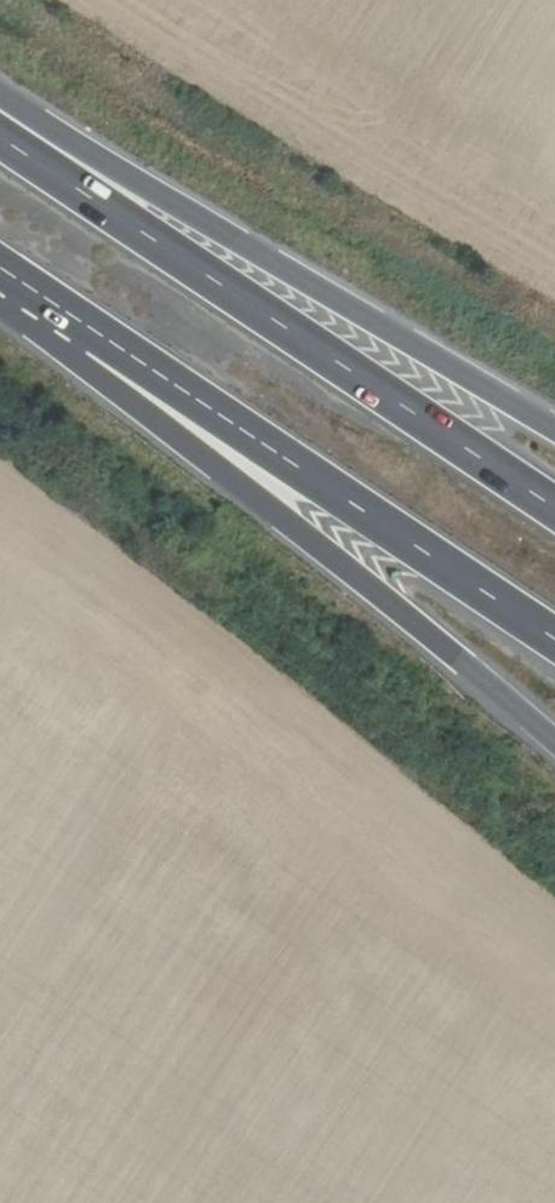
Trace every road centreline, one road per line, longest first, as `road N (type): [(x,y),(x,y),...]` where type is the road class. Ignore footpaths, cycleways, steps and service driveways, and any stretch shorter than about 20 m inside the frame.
road 1 (motorway): [(554,510),(0,139)]
road 2 (motorway): [(554,434),(24,113),(0,107)]
road 3 (motorway): [(92,333),(144,407),(554,745)]
road 4 (motorway): [(92,333),(554,648)]

